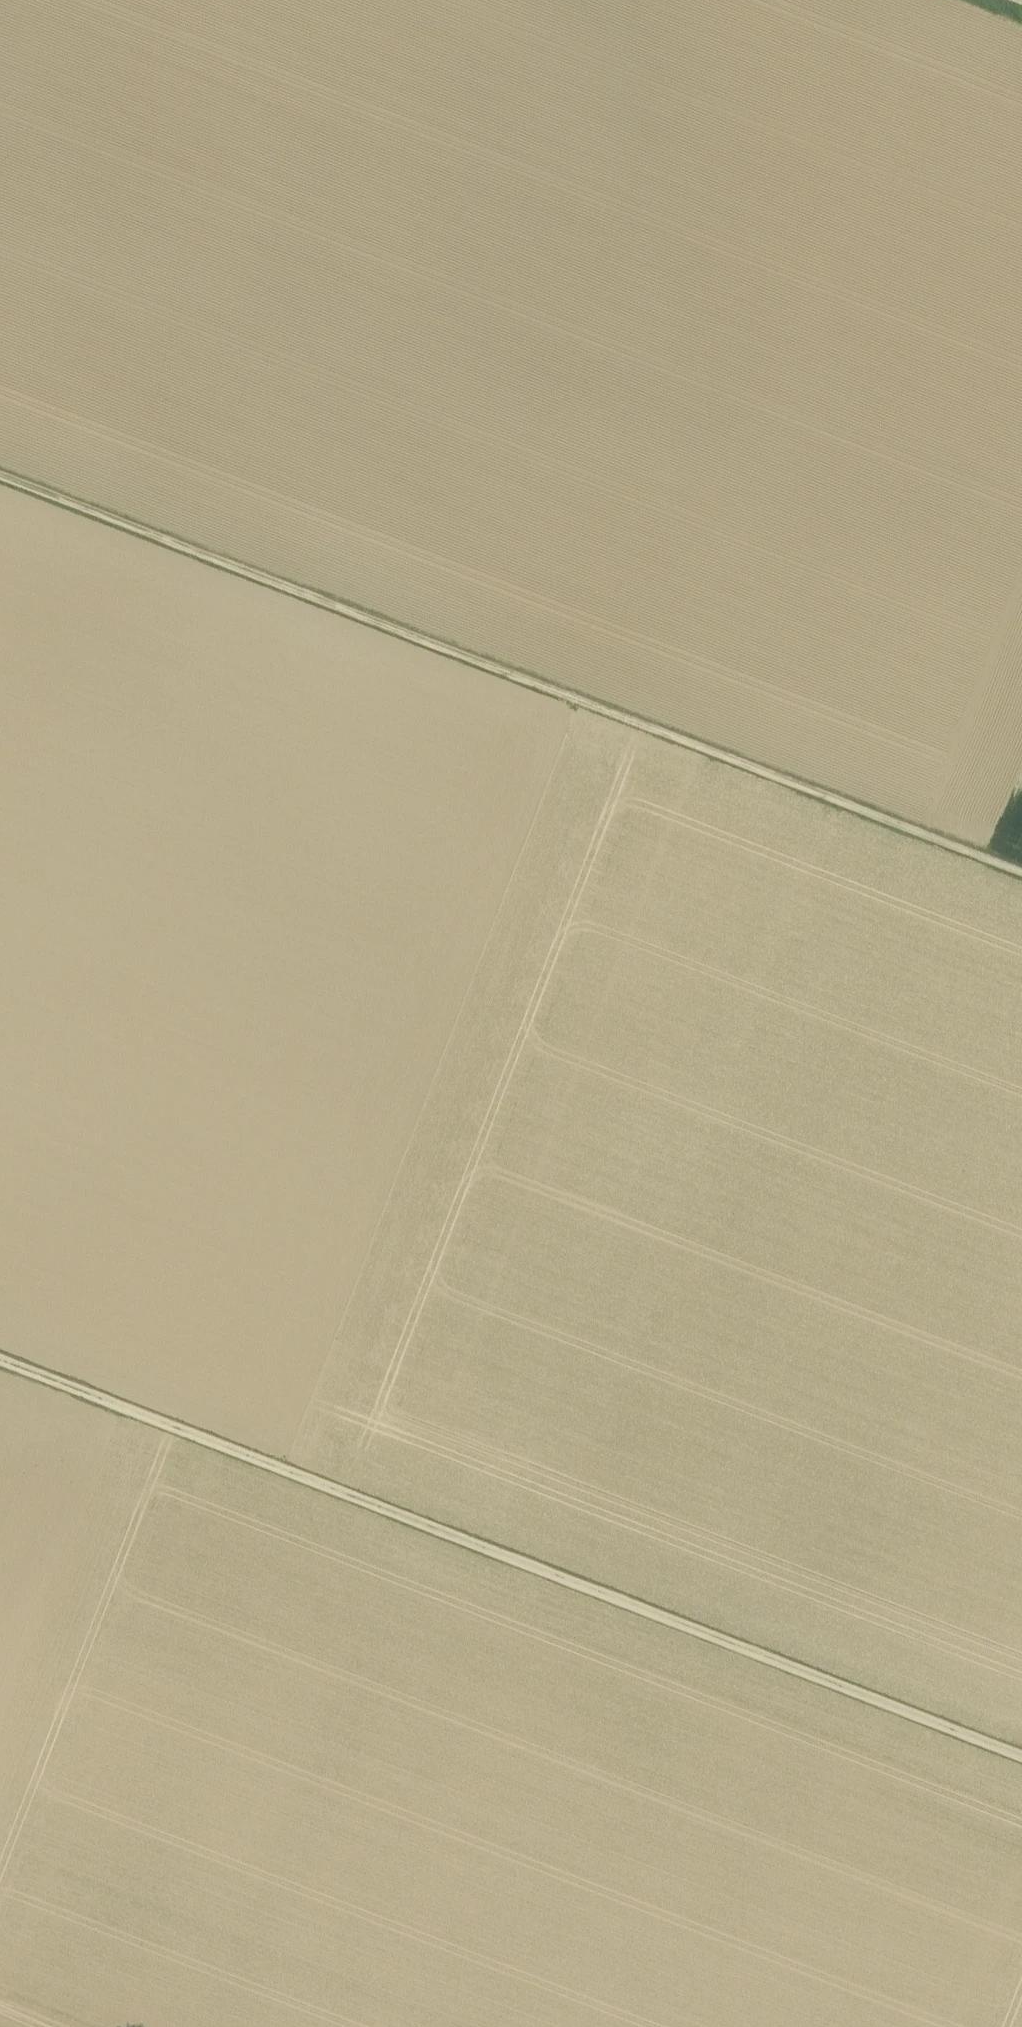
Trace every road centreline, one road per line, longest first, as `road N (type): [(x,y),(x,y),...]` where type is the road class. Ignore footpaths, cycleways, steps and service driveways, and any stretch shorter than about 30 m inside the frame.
road 1 (track): [(0,479),(1021,875)]
road 2 (track): [(0,1372),(1021,1762)]

